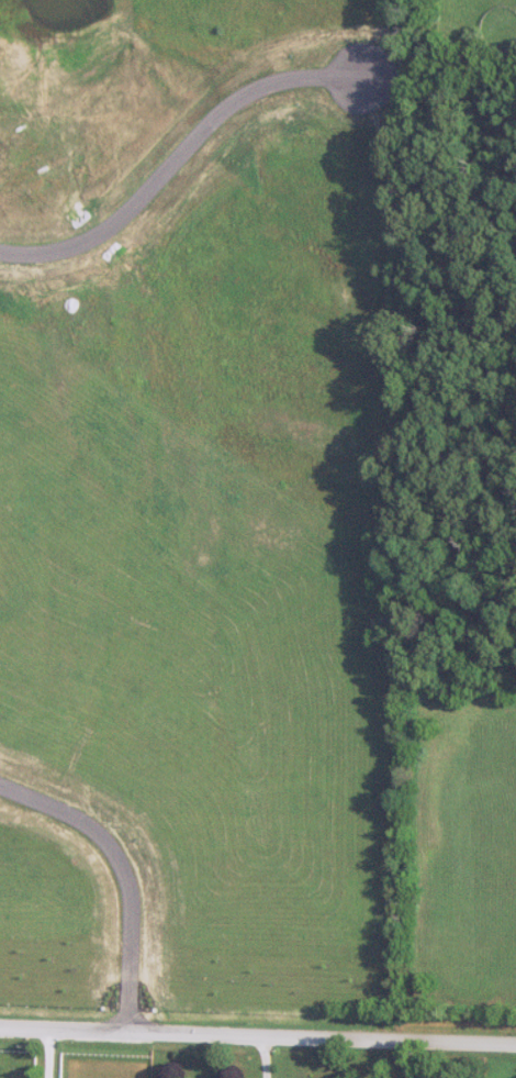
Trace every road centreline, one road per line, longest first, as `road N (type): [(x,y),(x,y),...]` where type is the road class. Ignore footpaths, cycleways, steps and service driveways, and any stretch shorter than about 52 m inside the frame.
road 1 (residential): [(0,1028),(515,1048)]

